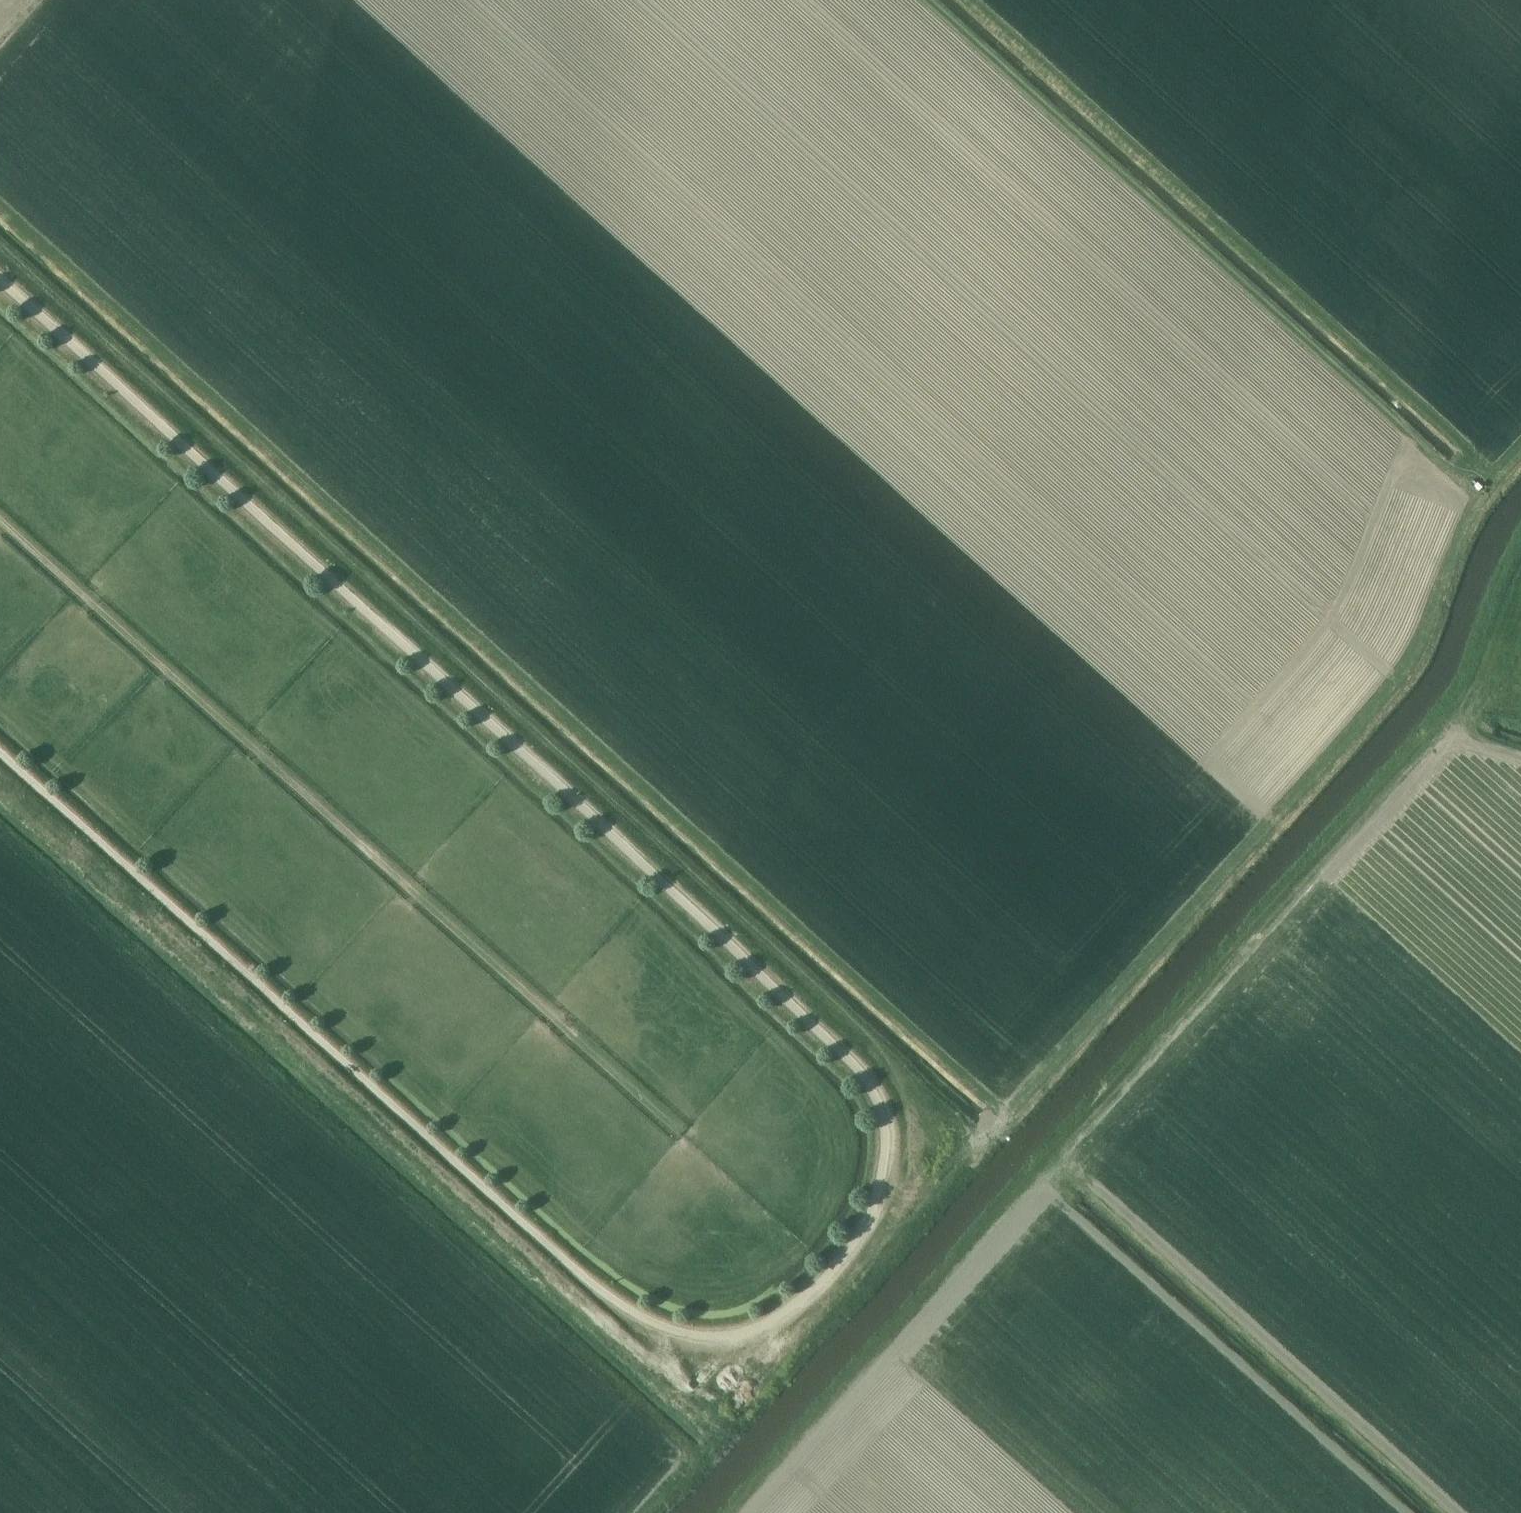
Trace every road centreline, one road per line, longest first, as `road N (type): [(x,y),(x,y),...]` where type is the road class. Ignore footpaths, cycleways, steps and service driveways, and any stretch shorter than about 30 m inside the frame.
road 1 (track): [(0,753),(588,1280),(646,1318),(695,1335),(748,1334),(791,1313),(833,1274),(871,1222),(885,1176),(887,1128),(872,1081),(532,760),(0,279)]
road 2 (track): [(733,1512),(1459,701),(1520,546)]

